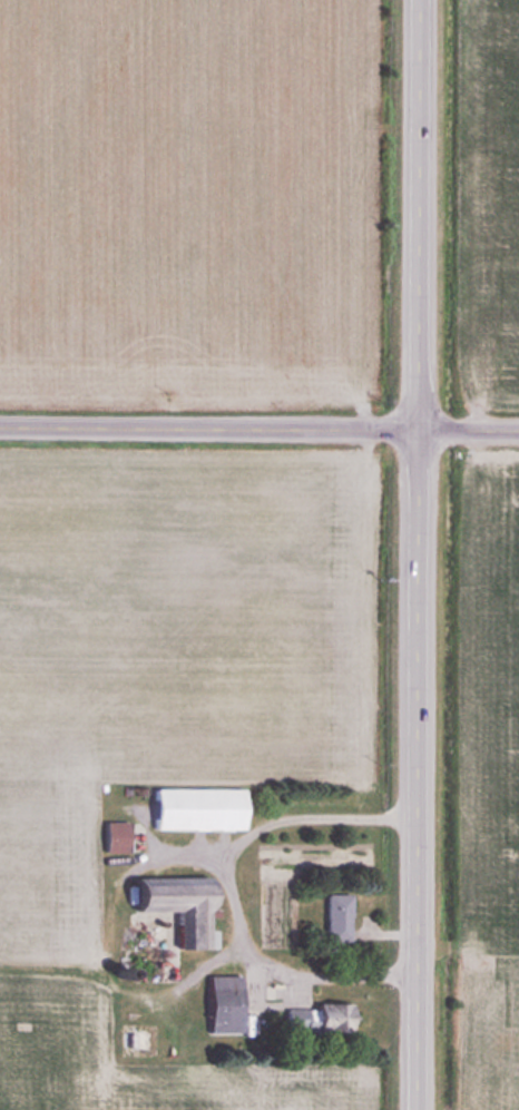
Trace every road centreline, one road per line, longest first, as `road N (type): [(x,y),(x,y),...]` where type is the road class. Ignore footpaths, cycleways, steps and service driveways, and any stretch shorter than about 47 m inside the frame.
road 1 (secondary): [(420,1109),(421,0)]
road 2 (tertiary): [(518,433),(0,429)]

